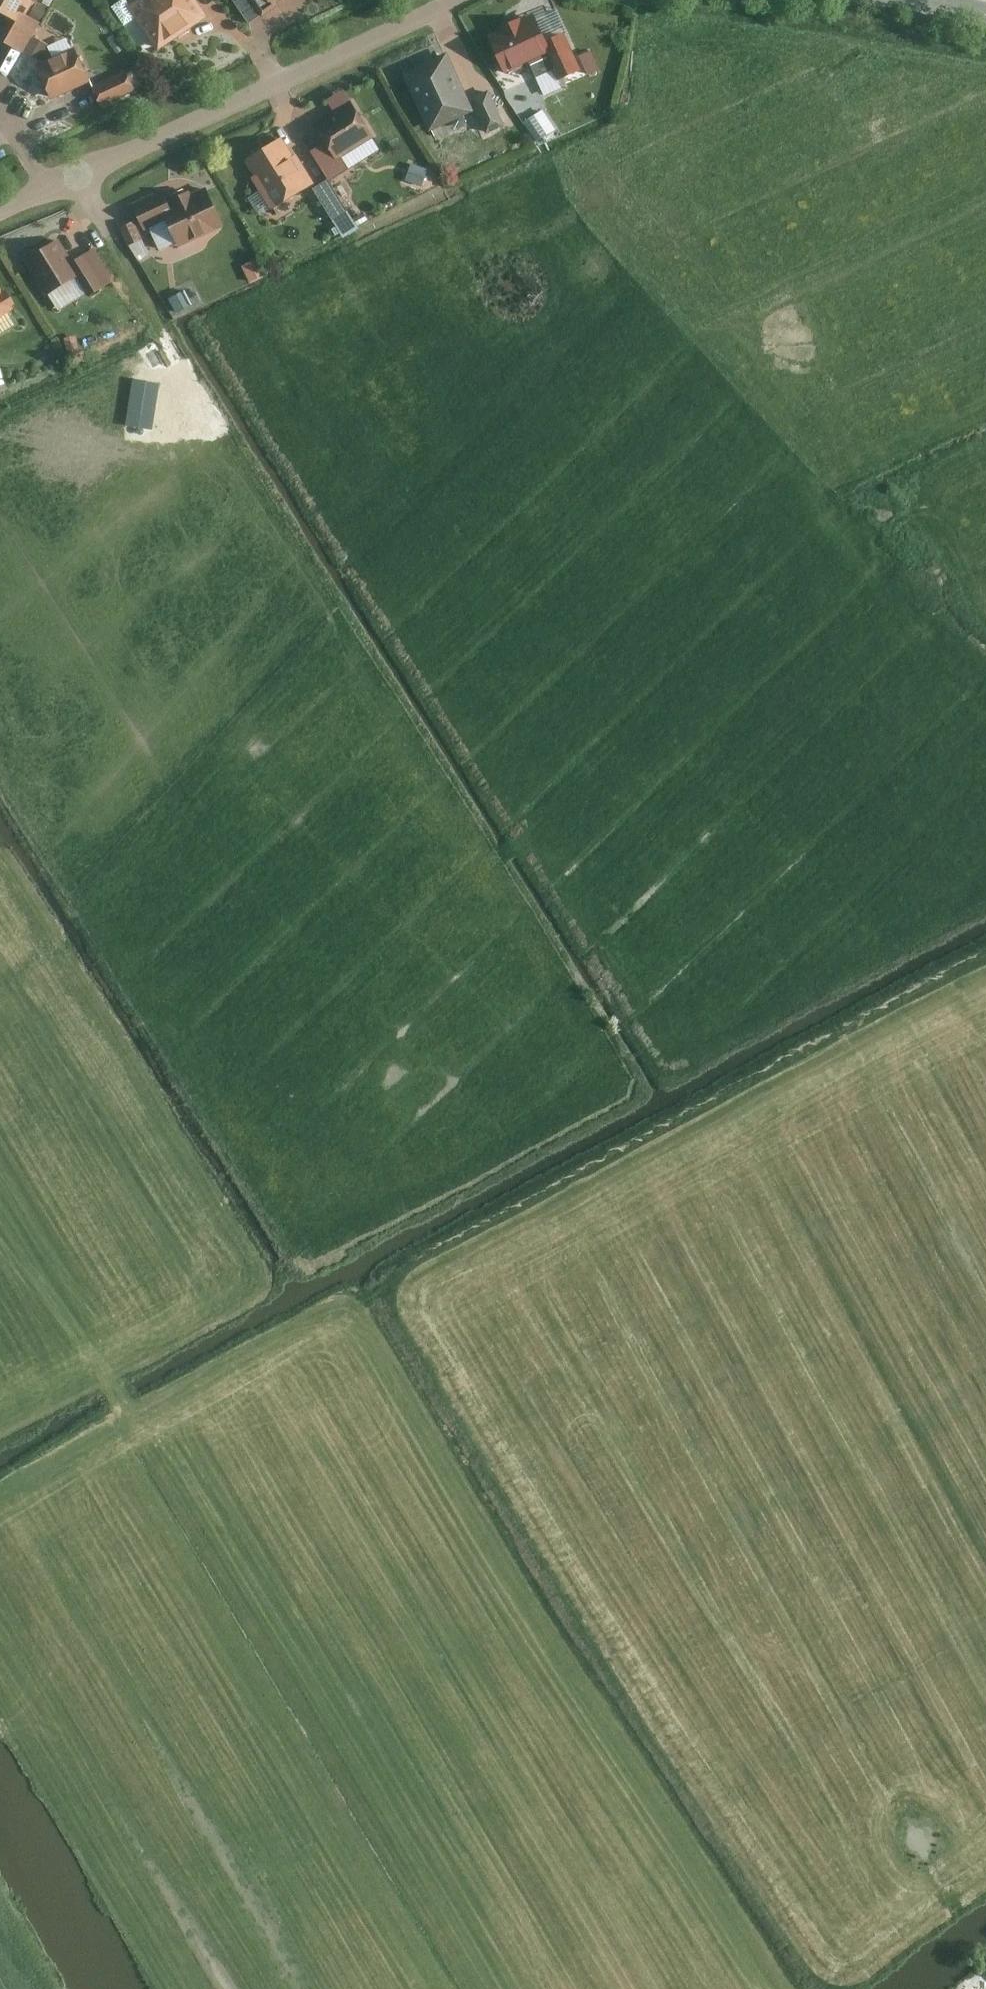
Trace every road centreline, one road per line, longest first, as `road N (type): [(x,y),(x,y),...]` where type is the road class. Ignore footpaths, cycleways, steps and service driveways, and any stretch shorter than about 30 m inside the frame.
road 1 (residential): [(459,0),(0,211)]

